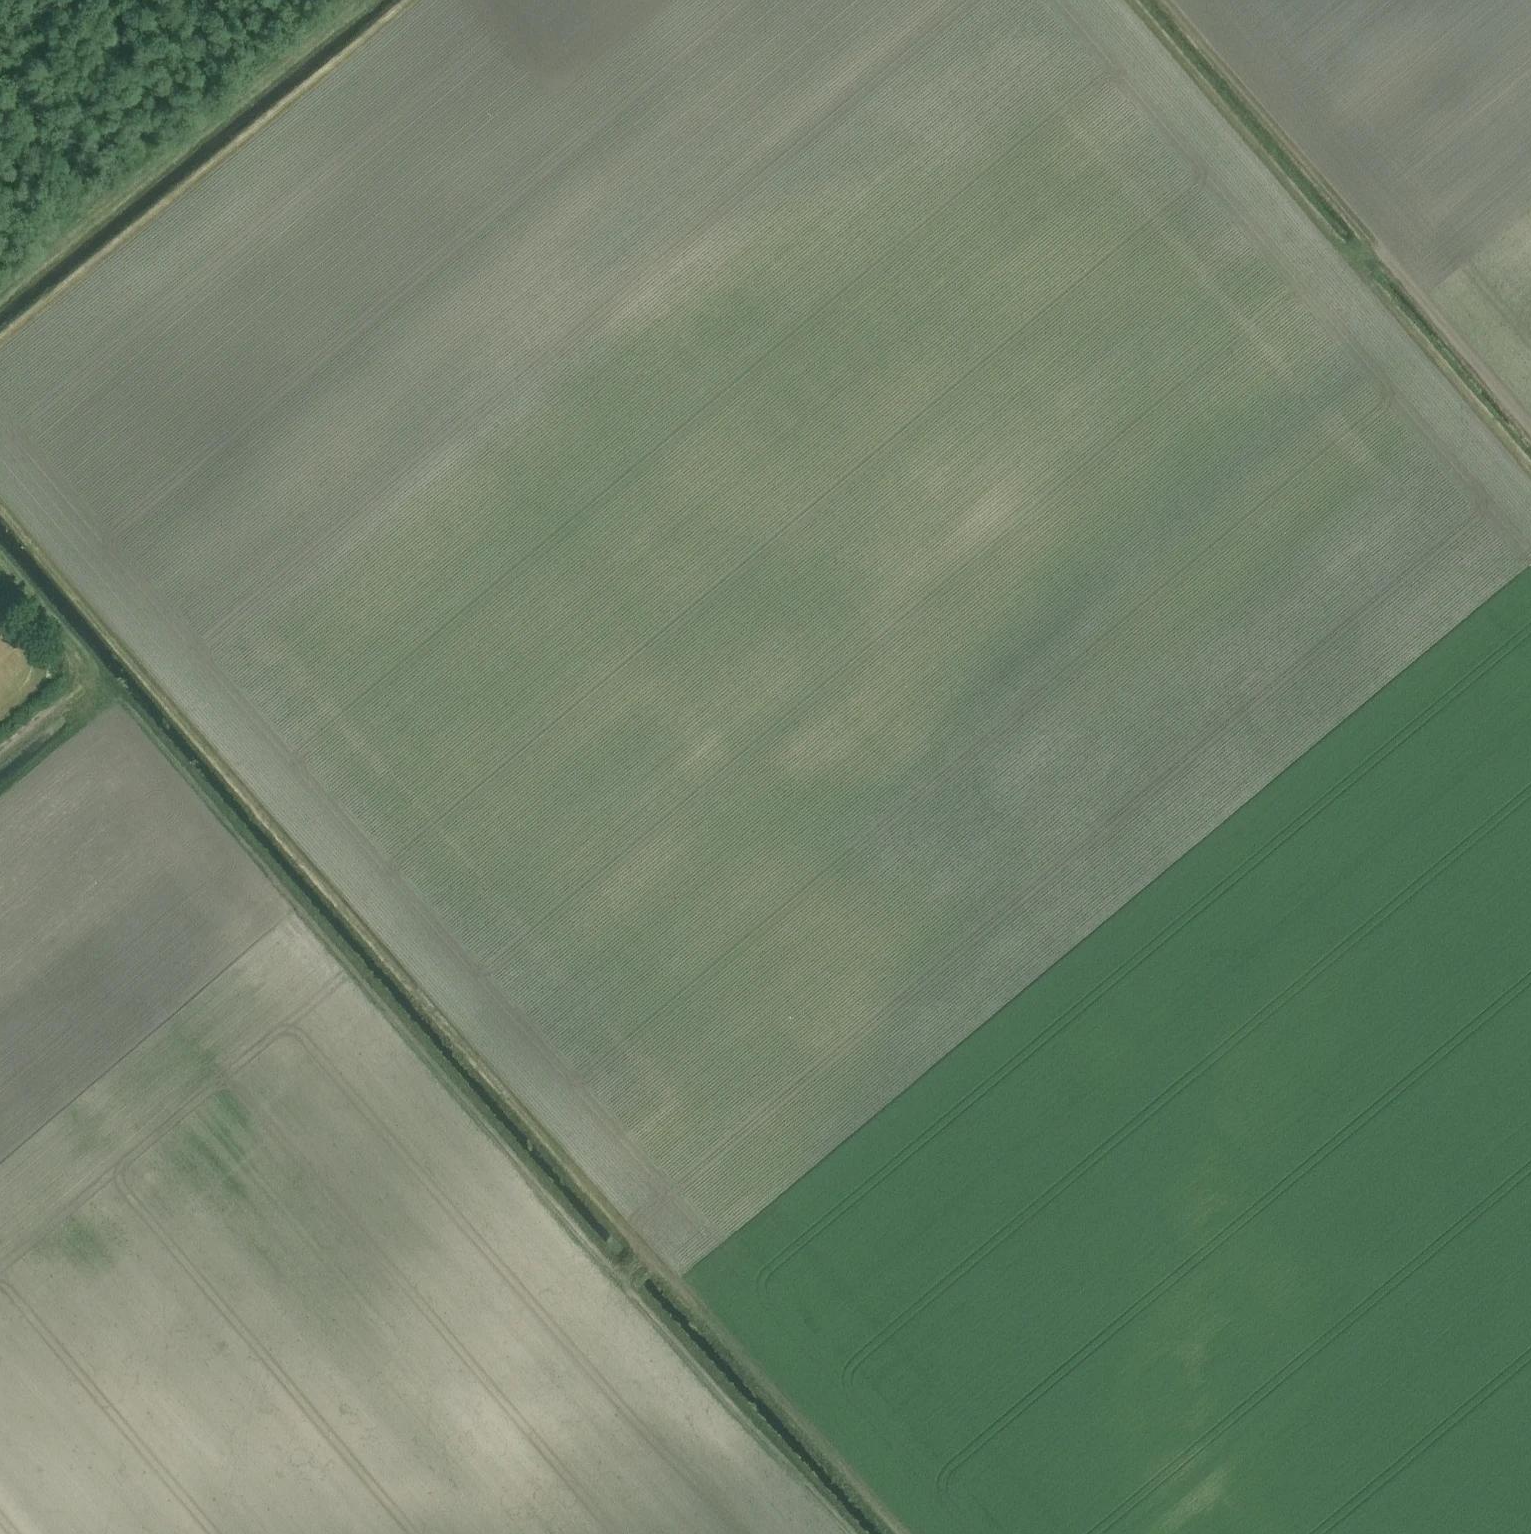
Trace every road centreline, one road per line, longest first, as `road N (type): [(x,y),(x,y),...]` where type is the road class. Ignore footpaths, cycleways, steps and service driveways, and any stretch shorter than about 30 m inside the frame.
road 1 (track): [(1167,0),(1530,429)]
road 2 (track): [(0,301),(380,0)]
road 3 (track): [(99,661),(0,562)]

